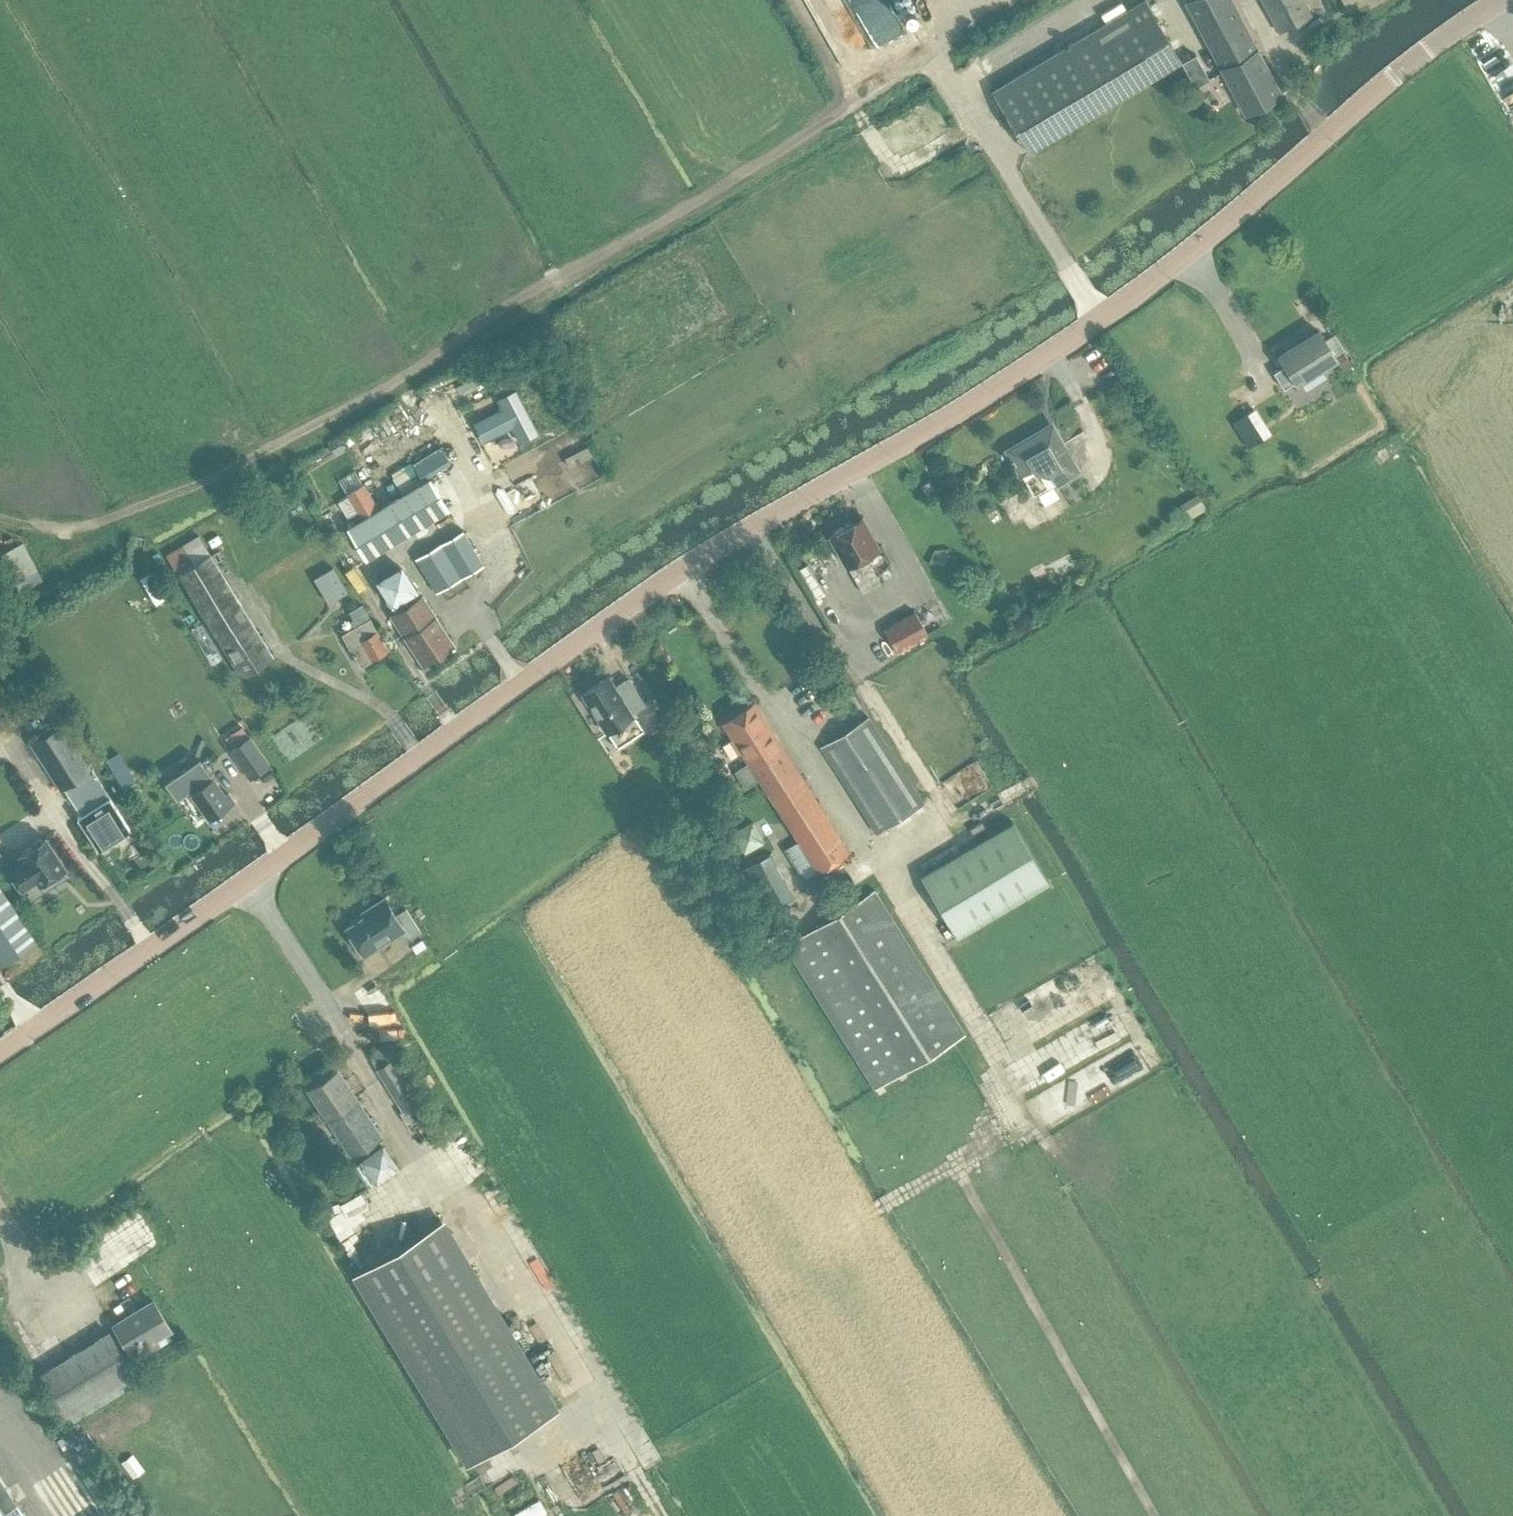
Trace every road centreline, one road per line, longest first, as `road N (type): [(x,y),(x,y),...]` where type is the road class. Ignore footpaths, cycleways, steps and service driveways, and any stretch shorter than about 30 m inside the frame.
road 1 (tertiary): [(0,1053),(687,566),(936,425),(1097,321),(1414,58),(1498,0)]
road 2 (track): [(0,520),(94,524),(284,444),(945,54)]
road 3 (track): [(1156,1515),(955,1166),(876,1211)]
road 4 (track): [(662,1515),(604,1412),(426,1164)]
road 5 (track): [(604,1412),(434,1515)]
road 6 (track): [(1038,777),(879,875)]
road 7 (track): [(861,682),(957,827)]
road 8 (track): [(1419,429),(1493,308),(1512,294)]

